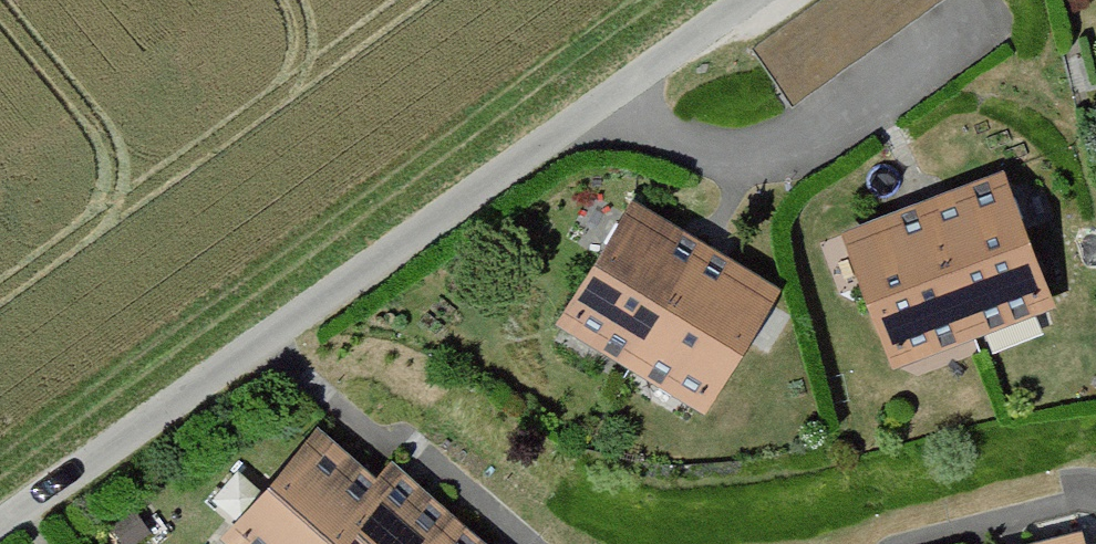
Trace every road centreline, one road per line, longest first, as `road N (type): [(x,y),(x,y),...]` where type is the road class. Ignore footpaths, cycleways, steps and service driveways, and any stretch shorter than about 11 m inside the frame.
road 1 (residential): [(0,509),(732,0)]
road 2 (track): [(539,543),(409,428),(367,425),(265,323)]
road 3 (track): [(1095,495),(1057,497),(881,543)]

